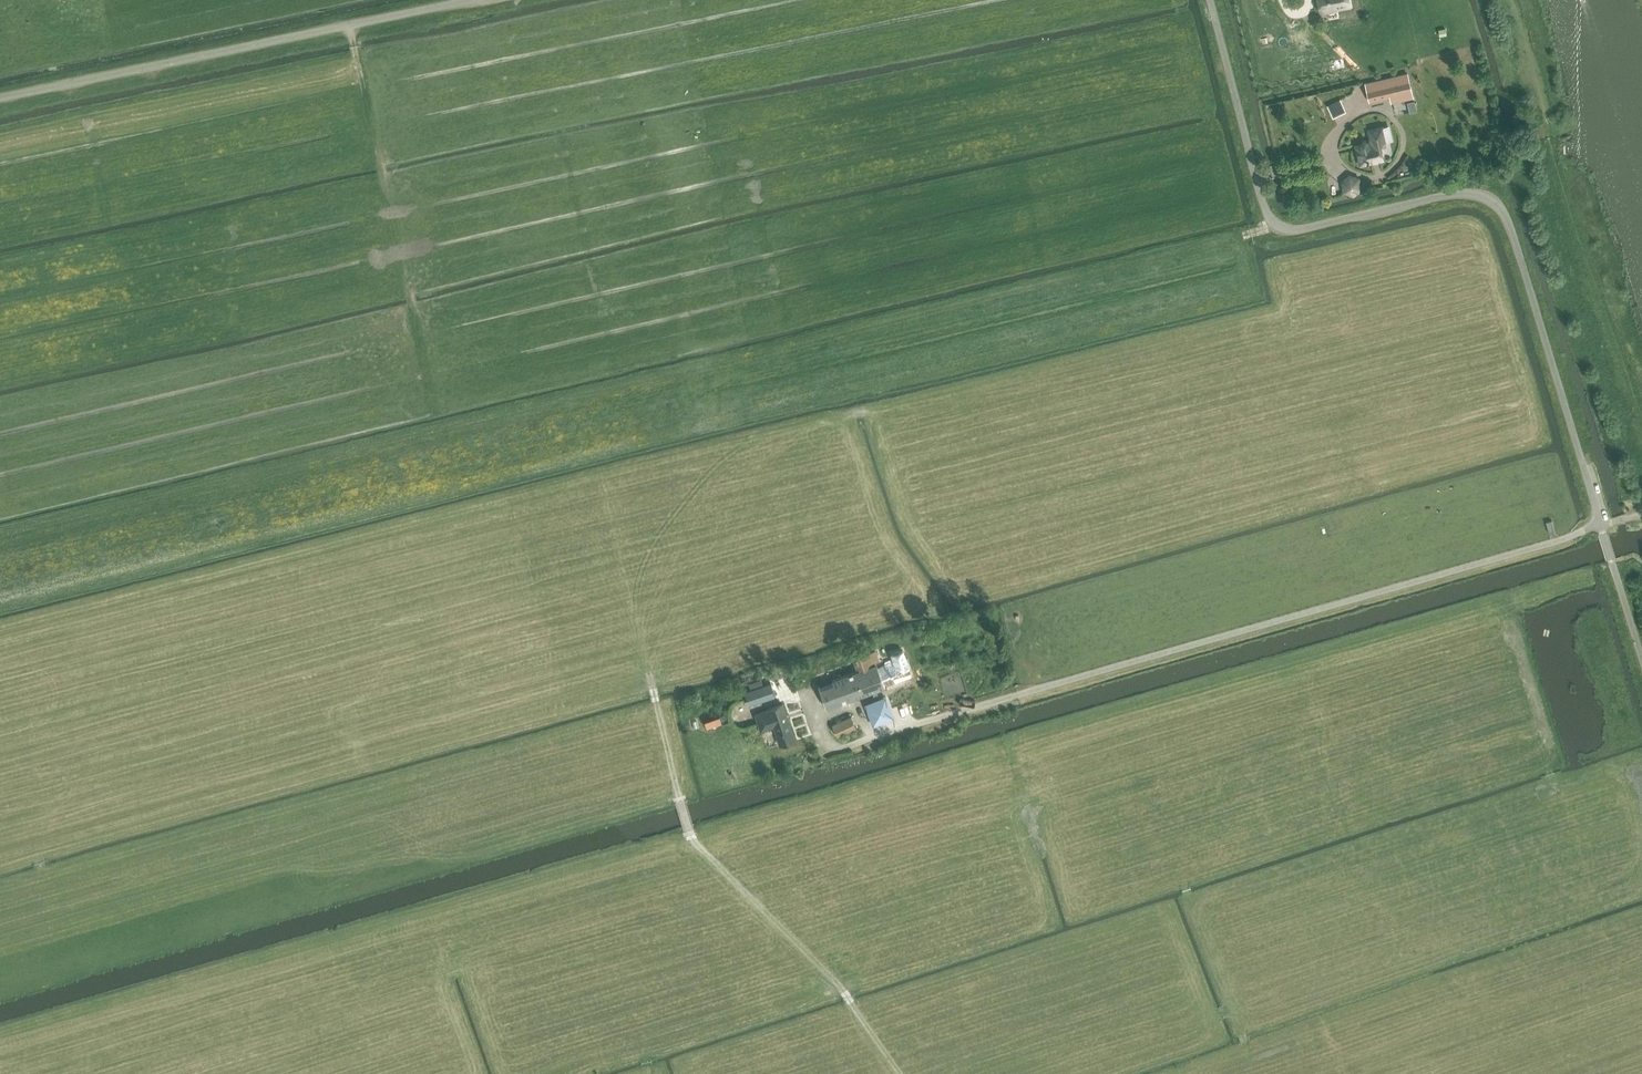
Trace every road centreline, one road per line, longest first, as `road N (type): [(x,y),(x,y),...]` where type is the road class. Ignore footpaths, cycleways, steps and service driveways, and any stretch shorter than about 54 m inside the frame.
road 1 (unclassified): [(1641,660),(1506,216),(1491,201),(1461,195),(1287,233),(1272,219),(1212,0)]
road 2 (unclassified): [(0,97),(465,0)]
road 3 (track): [(653,686),(690,836),(839,985),(899,1073)]
road 4 (track): [(415,320),(348,24)]

